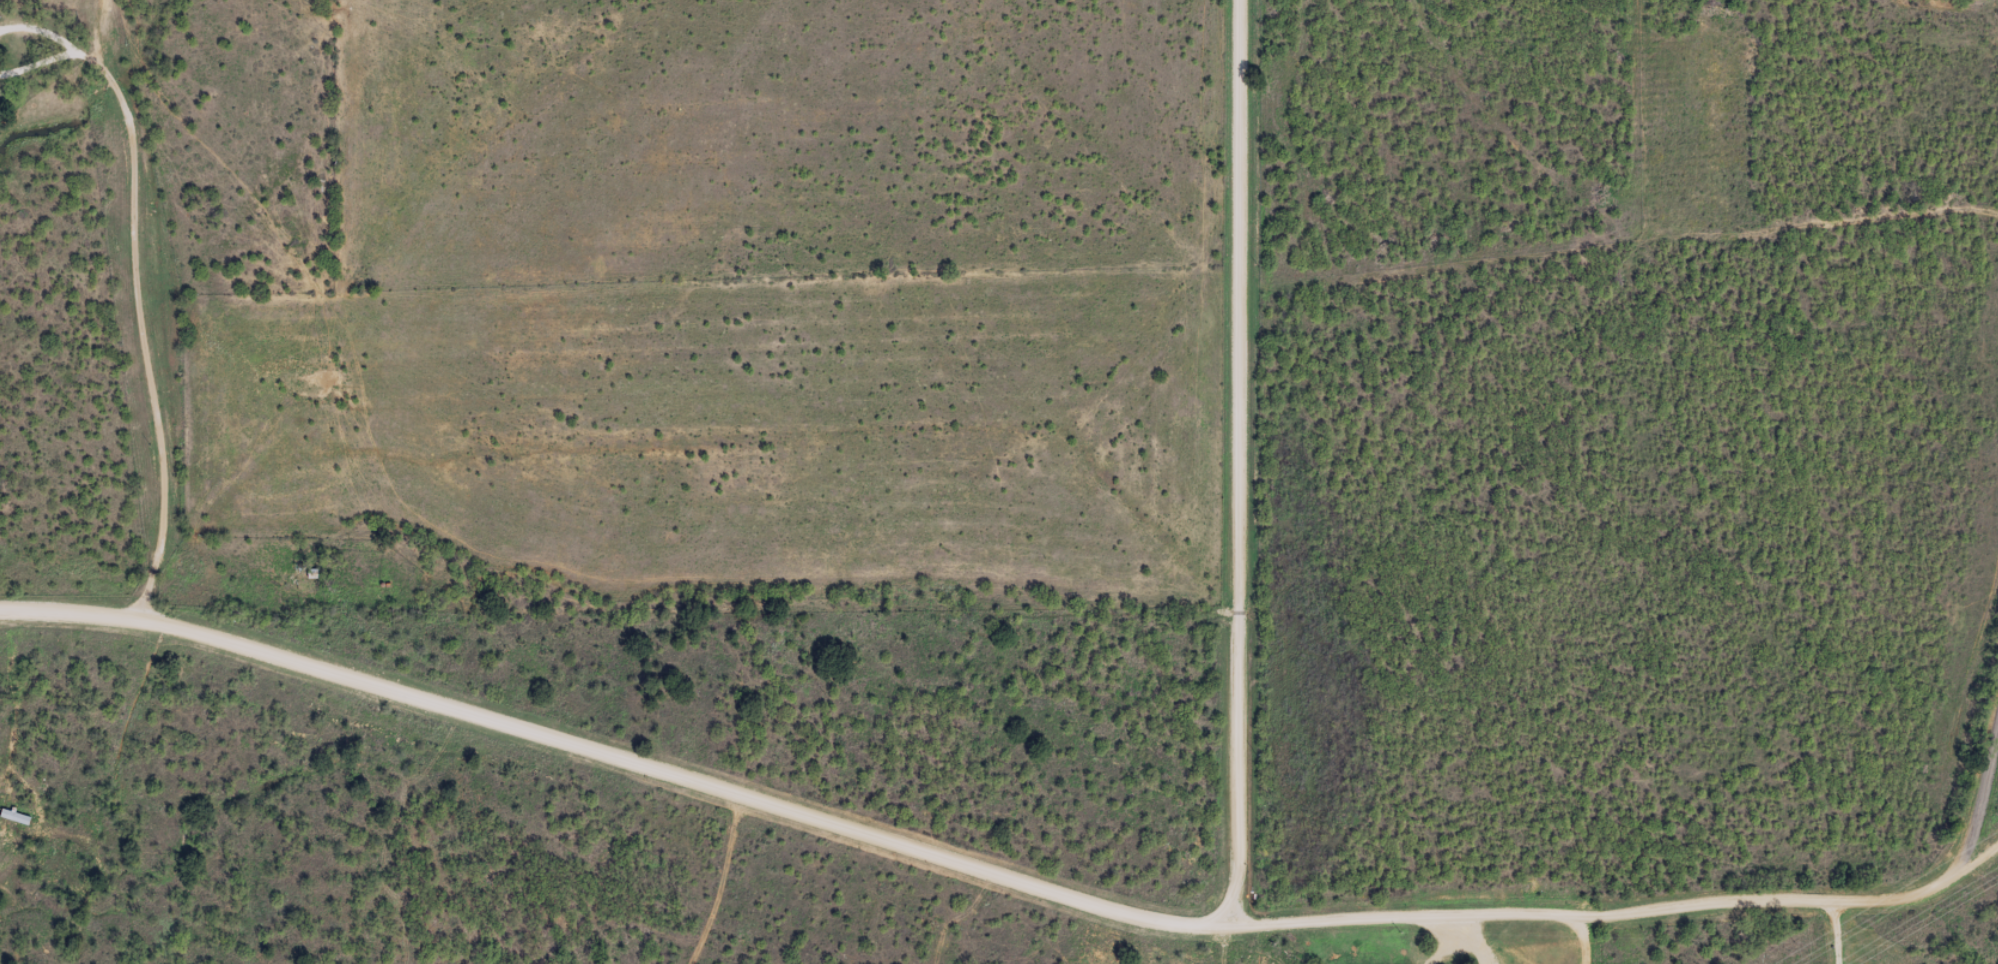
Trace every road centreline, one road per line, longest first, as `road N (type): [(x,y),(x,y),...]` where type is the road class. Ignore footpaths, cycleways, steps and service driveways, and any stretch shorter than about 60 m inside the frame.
road 1 (residential): [(1263,925),(1237,945),(295,676),(214,666)]
road 2 (residential): [(1263,925),(1260,0)]
road 3 (residential): [(1997,812),(1997,833),(1977,853),(1845,899),(1263,925)]
road 4 (residential): [(148,620),(163,513),(153,152),(107,45),(104,0)]
road 5 (residential): [(531,963),(341,849),(219,727),(214,666),(148,620)]
road 6 (residential): [(148,620),(0,621)]

